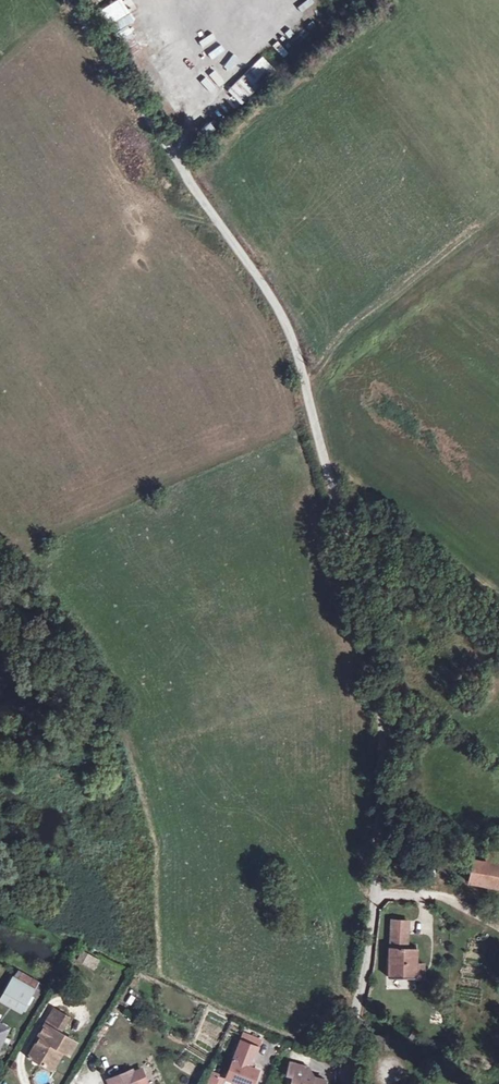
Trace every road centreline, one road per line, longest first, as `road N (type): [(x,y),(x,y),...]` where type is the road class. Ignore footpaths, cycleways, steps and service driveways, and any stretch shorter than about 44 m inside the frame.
road 1 (unclassified): [(352,1083),(384,738),(376,654),(353,561),(279,310),(71,0)]
road 2 (track): [(373,895),(443,897),(498,930)]

